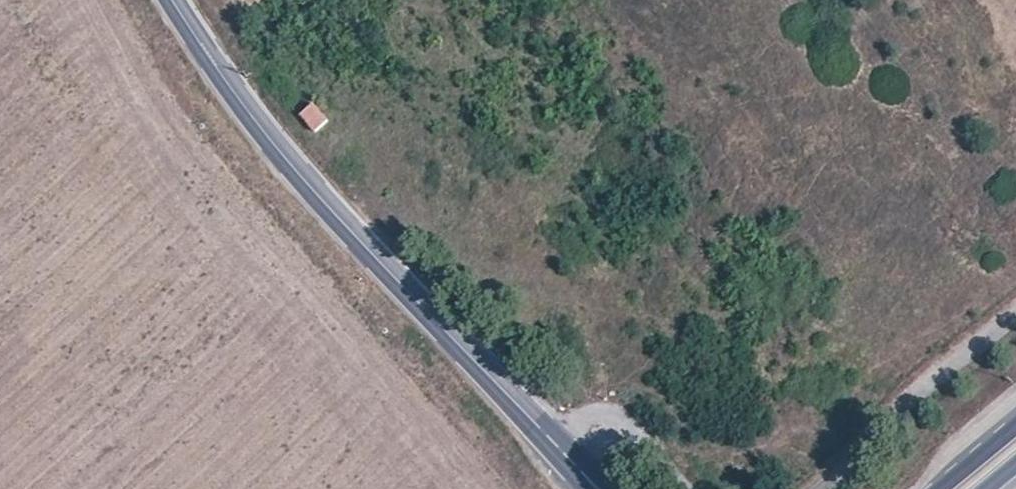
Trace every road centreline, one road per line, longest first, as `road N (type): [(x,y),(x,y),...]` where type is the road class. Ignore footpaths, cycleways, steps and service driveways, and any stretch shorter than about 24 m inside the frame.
road 1 (tertiary): [(596,488),(256,128),(169,0)]

